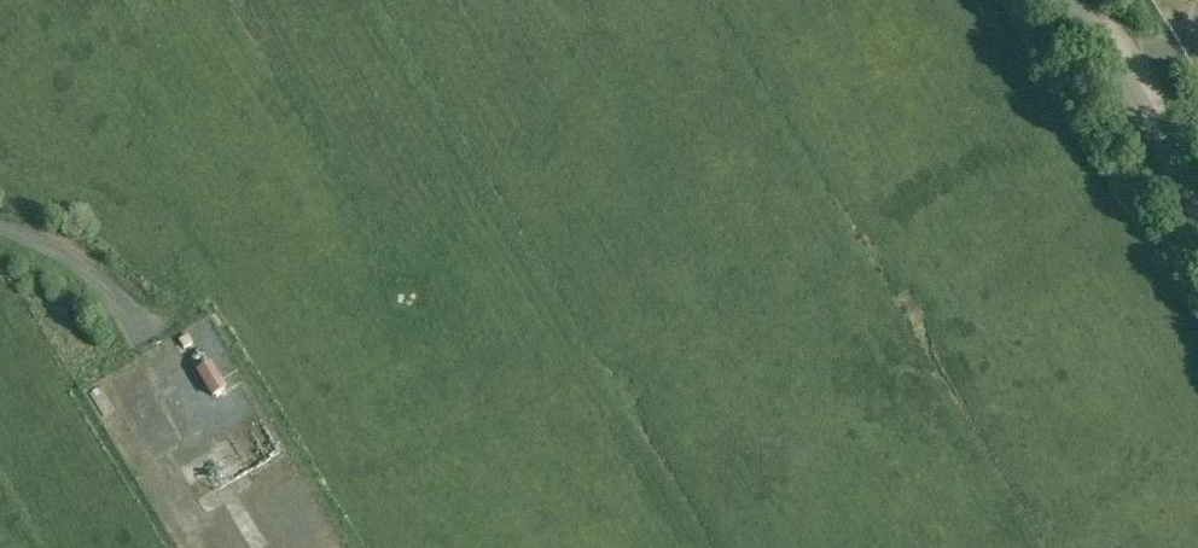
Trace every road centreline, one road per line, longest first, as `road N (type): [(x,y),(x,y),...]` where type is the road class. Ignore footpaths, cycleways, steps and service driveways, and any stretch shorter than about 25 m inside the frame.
road 1 (unclassified): [(1197,201),(1078,0)]

